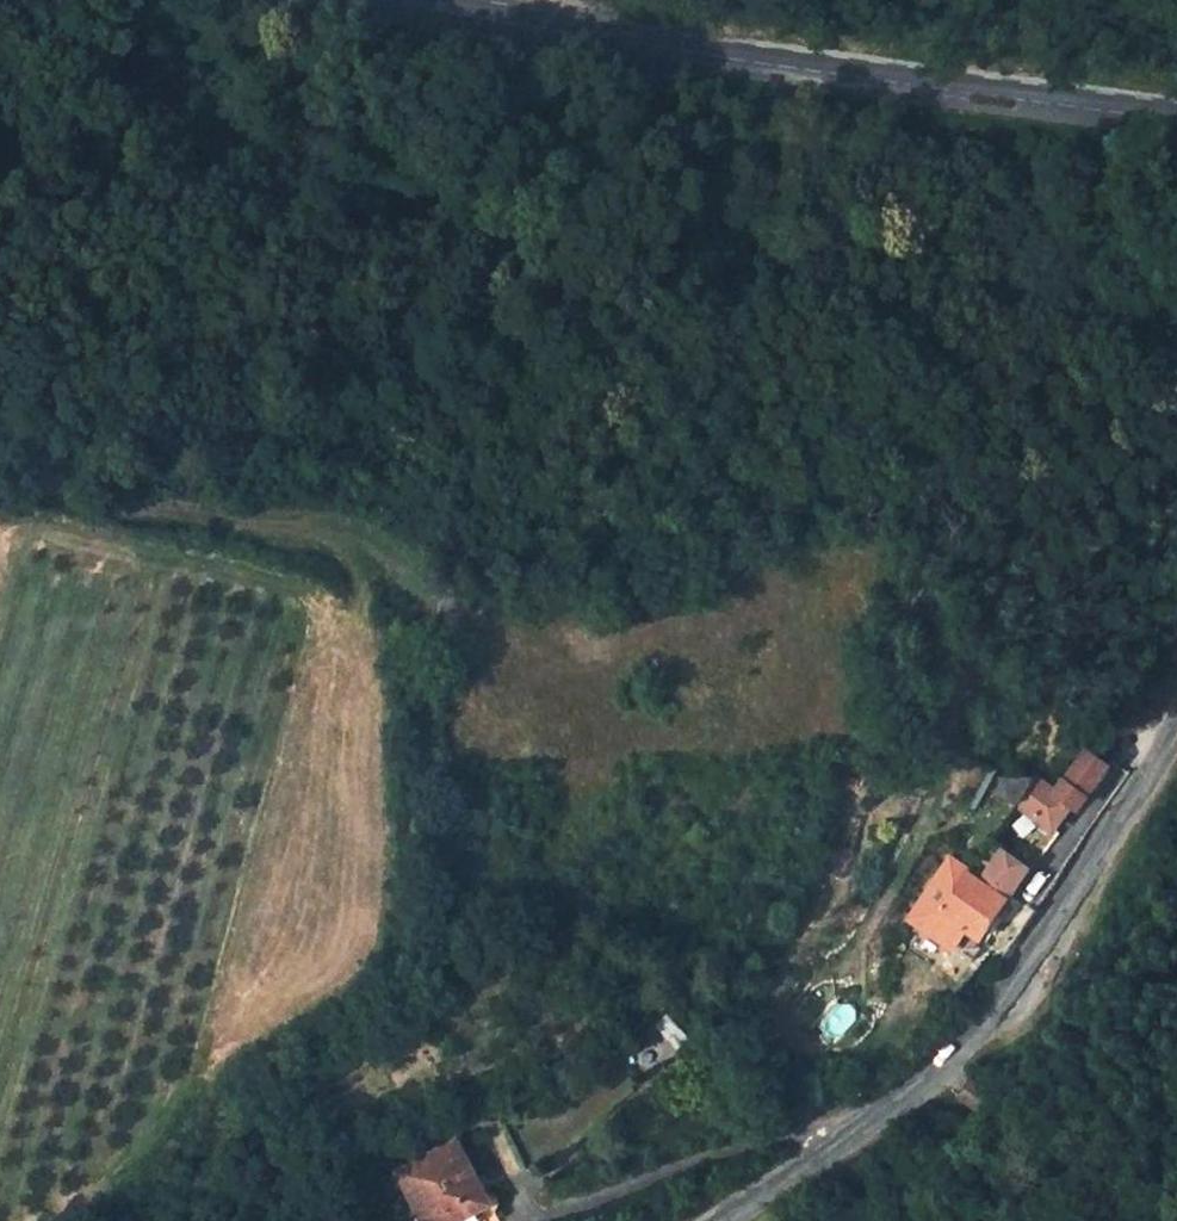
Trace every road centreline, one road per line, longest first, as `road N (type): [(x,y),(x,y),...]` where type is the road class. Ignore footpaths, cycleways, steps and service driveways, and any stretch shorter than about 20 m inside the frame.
road 1 (tertiary): [(1176,129),(499,29),(374,0)]
road 2 (tertiary): [(727,1220),(939,1074),(1013,987),(1176,723)]

